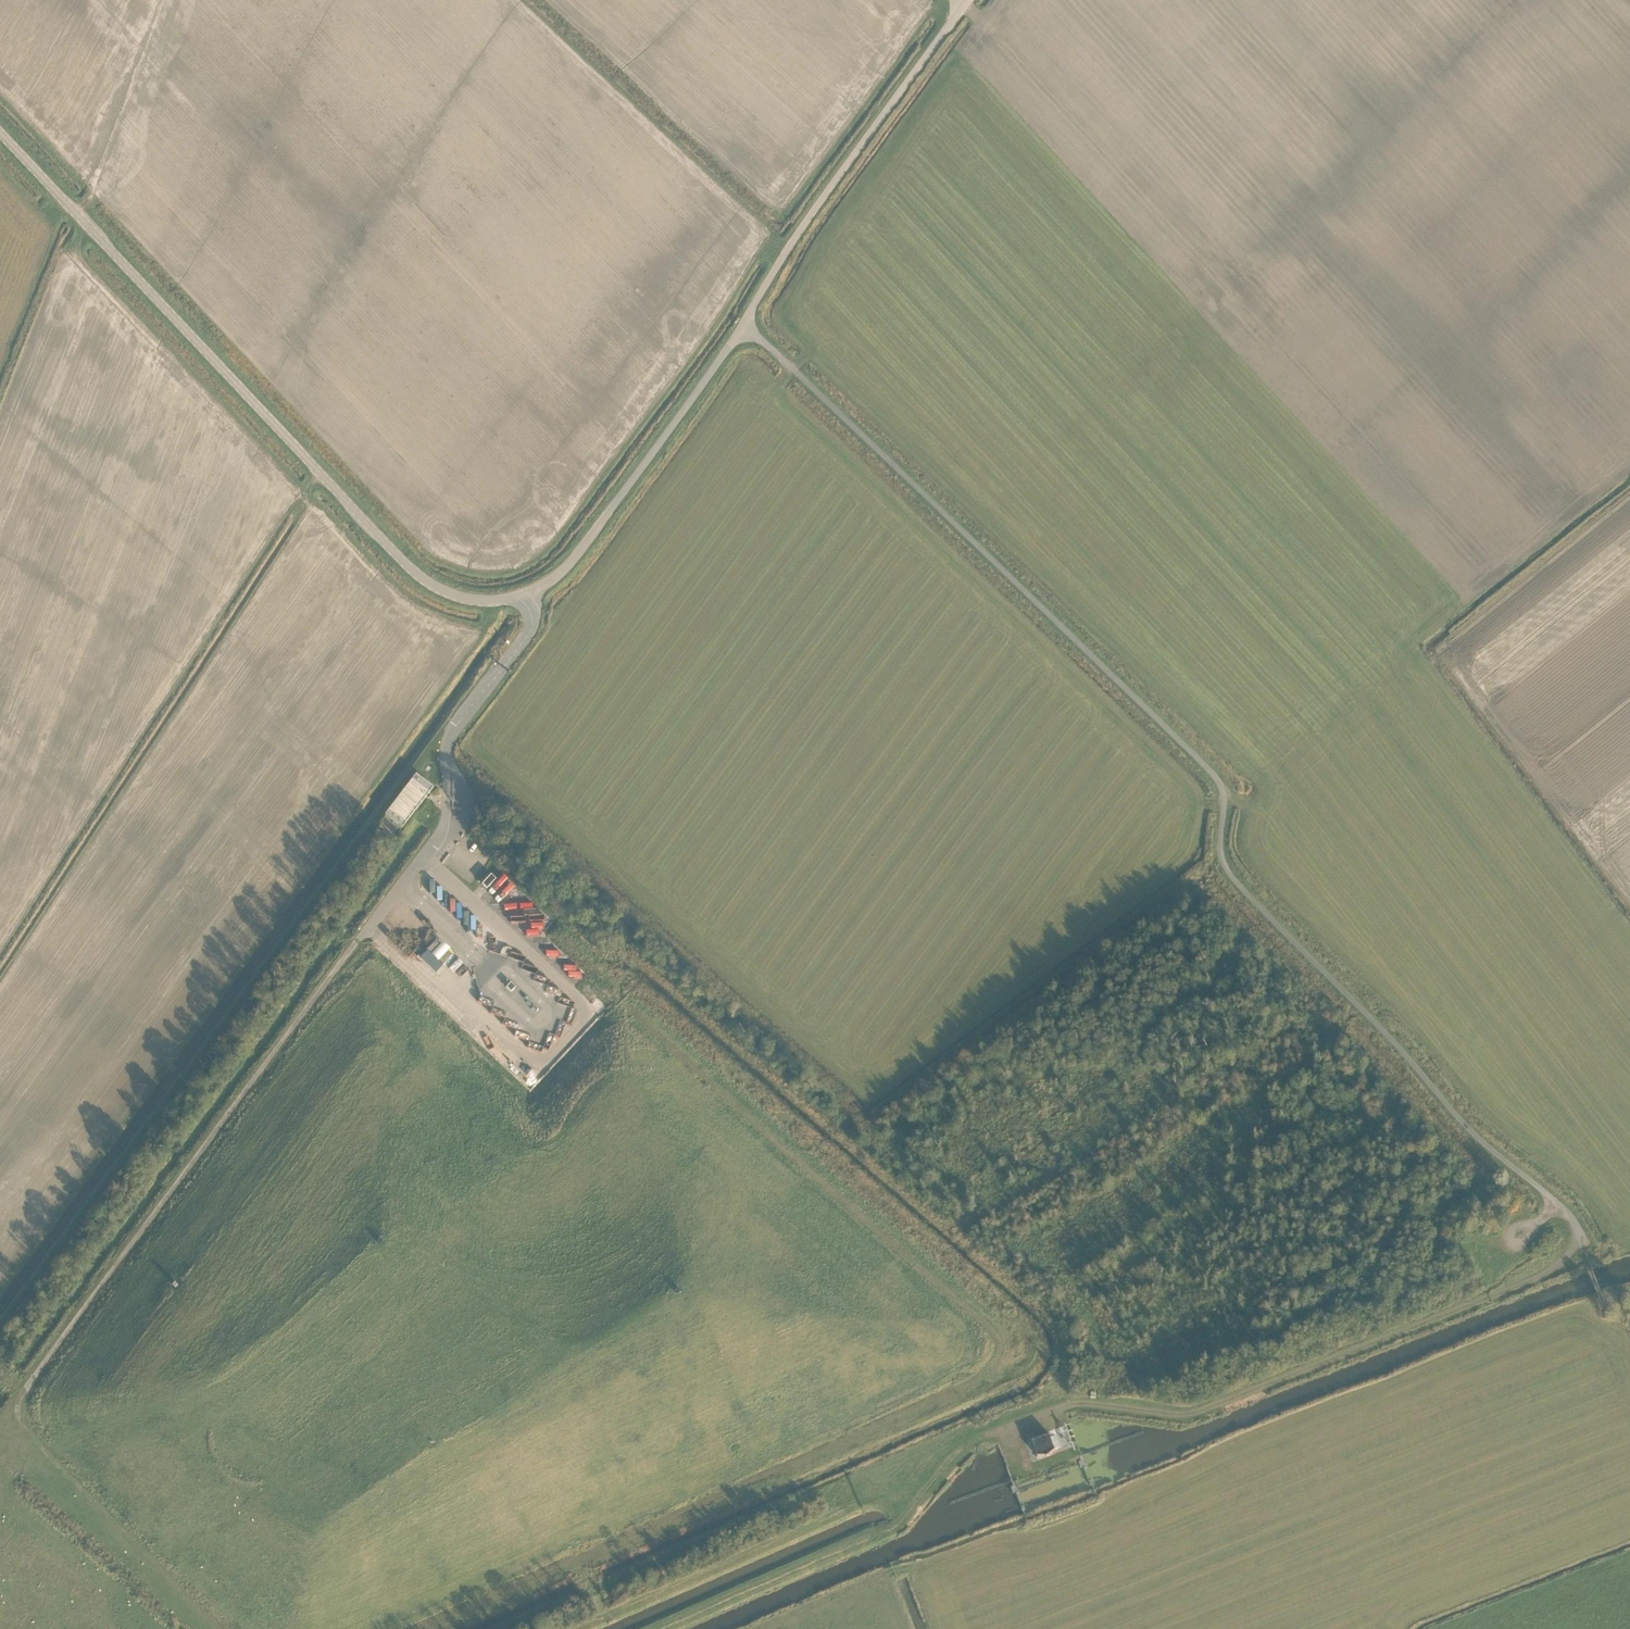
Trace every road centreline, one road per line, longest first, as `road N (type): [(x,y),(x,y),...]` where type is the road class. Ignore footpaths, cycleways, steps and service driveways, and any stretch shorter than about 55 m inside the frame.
road 1 (unclassified): [(1577,1236),(1560,1206),(1464,1126),(1390,1038),(1227,871),(1216,778),(743,325)]
road 2 (track): [(584,1014),(614,997),(989,1329),(997,1360),(973,1382),(418,1628)]
road 3 (unclassified): [(743,325),(562,572),(516,598),(452,594),(406,565),(357,516),(0,136)]
road 4 (unclassified): [(743,325),(791,245),(967,0)]
road 5 (track): [(661,1628),(903,1522),(972,1441),(995,1433)]
road 6 (track): [(218,1628),(24,1428),(20,1406),(28,1389)]

